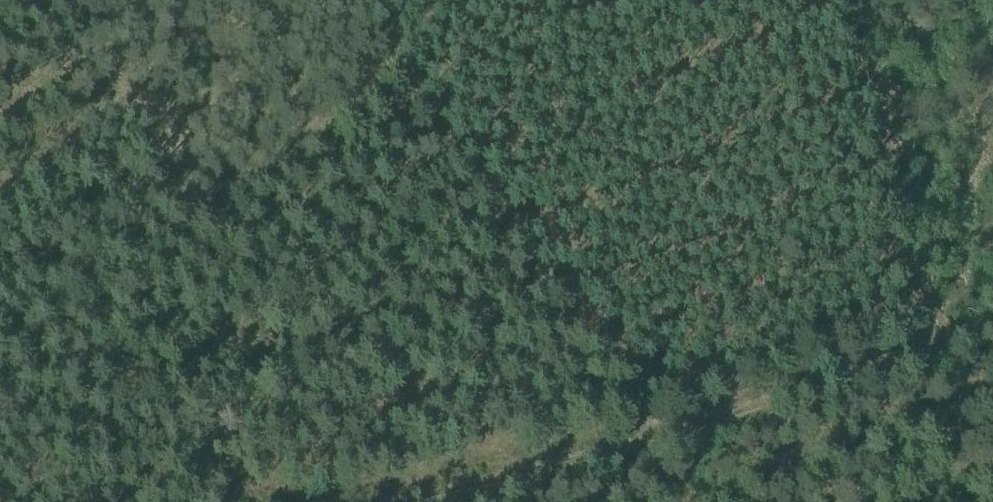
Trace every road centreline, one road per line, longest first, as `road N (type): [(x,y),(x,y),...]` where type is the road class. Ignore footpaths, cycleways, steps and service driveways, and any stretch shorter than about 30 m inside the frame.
road 1 (track): [(373,501),(661,430),(992,319)]
road 2 (track): [(661,430),(342,0)]

